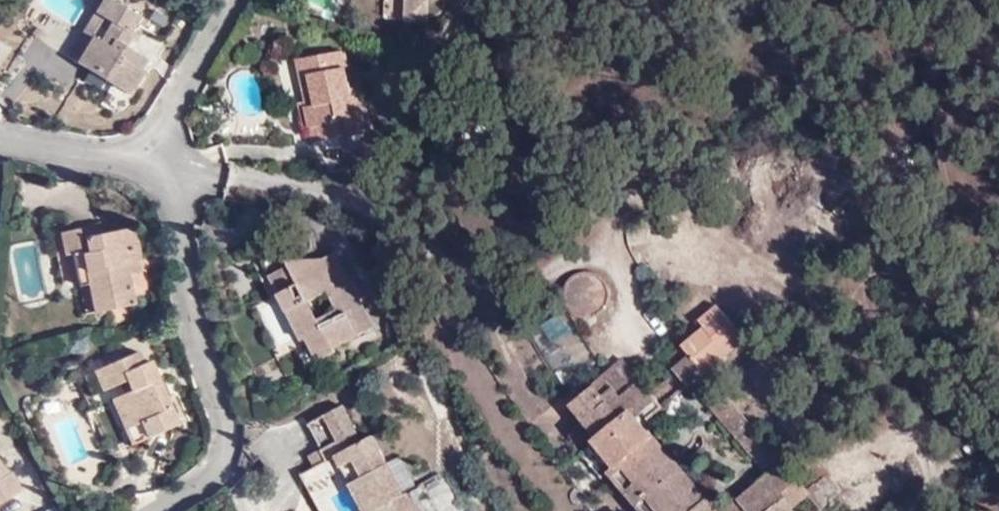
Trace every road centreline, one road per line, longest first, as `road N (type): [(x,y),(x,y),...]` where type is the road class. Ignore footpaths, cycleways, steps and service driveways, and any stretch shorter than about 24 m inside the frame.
road 1 (residential): [(159,163),(226,439),(205,477),(156,510)]
road 2 (residential): [(159,163),(183,78),(232,0)]
road 3 (residential): [(0,147),(159,163)]

